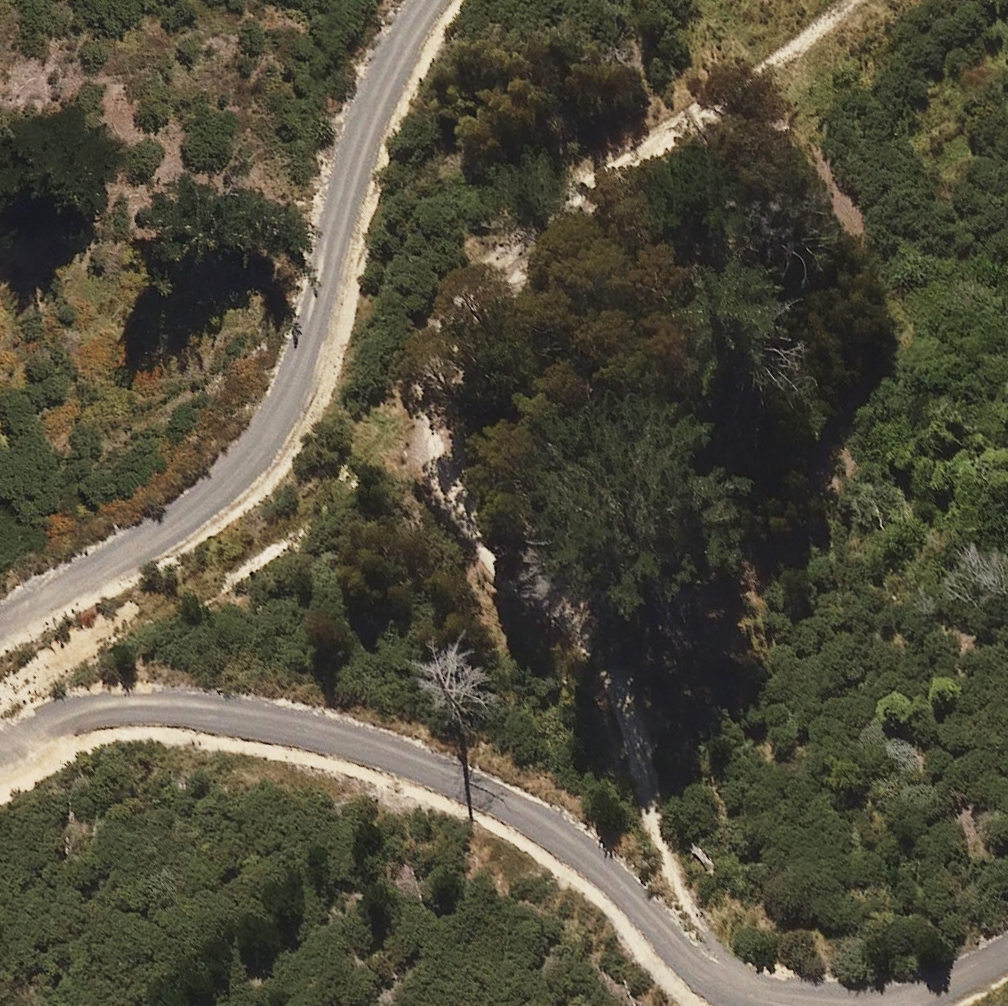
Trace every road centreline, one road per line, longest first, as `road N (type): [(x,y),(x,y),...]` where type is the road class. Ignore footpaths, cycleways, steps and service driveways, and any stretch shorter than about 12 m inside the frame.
road 1 (track): [(739,90),(535,213),(493,250),(433,329),(416,401),(431,459),(470,523),(612,682),(635,732),(665,860),(700,923),(739,964),(811,1004)]
road 2 (track): [(0,757),(60,719),(162,709),(231,715),(401,757),(561,833),(706,977),(754,996),(825,1005)]
road 3 (track): [(434,0),(360,145),(273,415),(201,504),(0,626)]
road 4 (track): [(739,90),(802,56),(857,0)]
road 5 (track): [(879,1005),(1007,951)]

